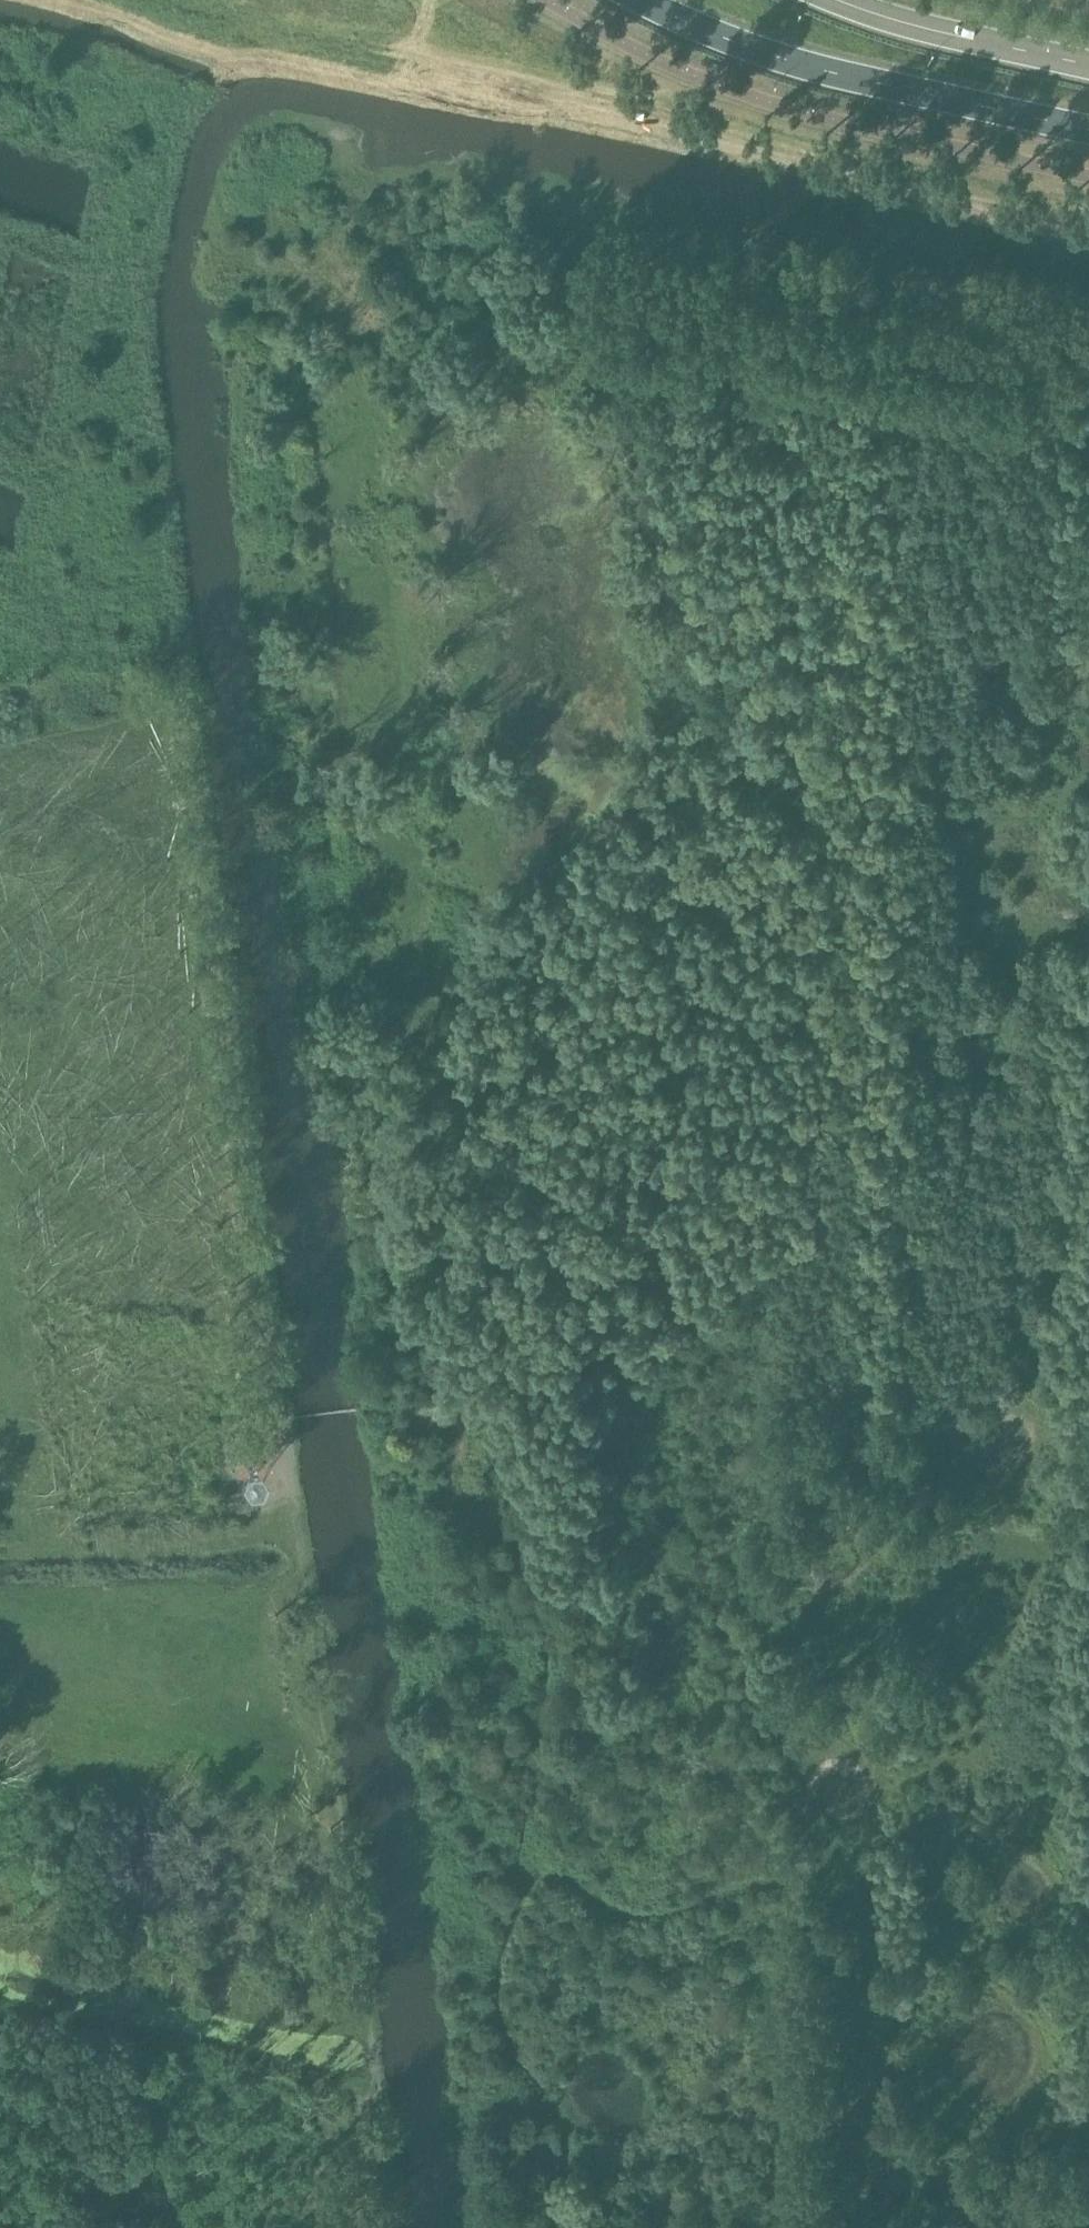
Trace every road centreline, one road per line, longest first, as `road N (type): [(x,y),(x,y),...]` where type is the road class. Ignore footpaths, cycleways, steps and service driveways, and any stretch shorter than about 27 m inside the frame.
road 1 (primary): [(644,0),(731,40),(857,77),(1088,128)]
road 2 (primary): [(1088,64),(913,25),(852,0)]

